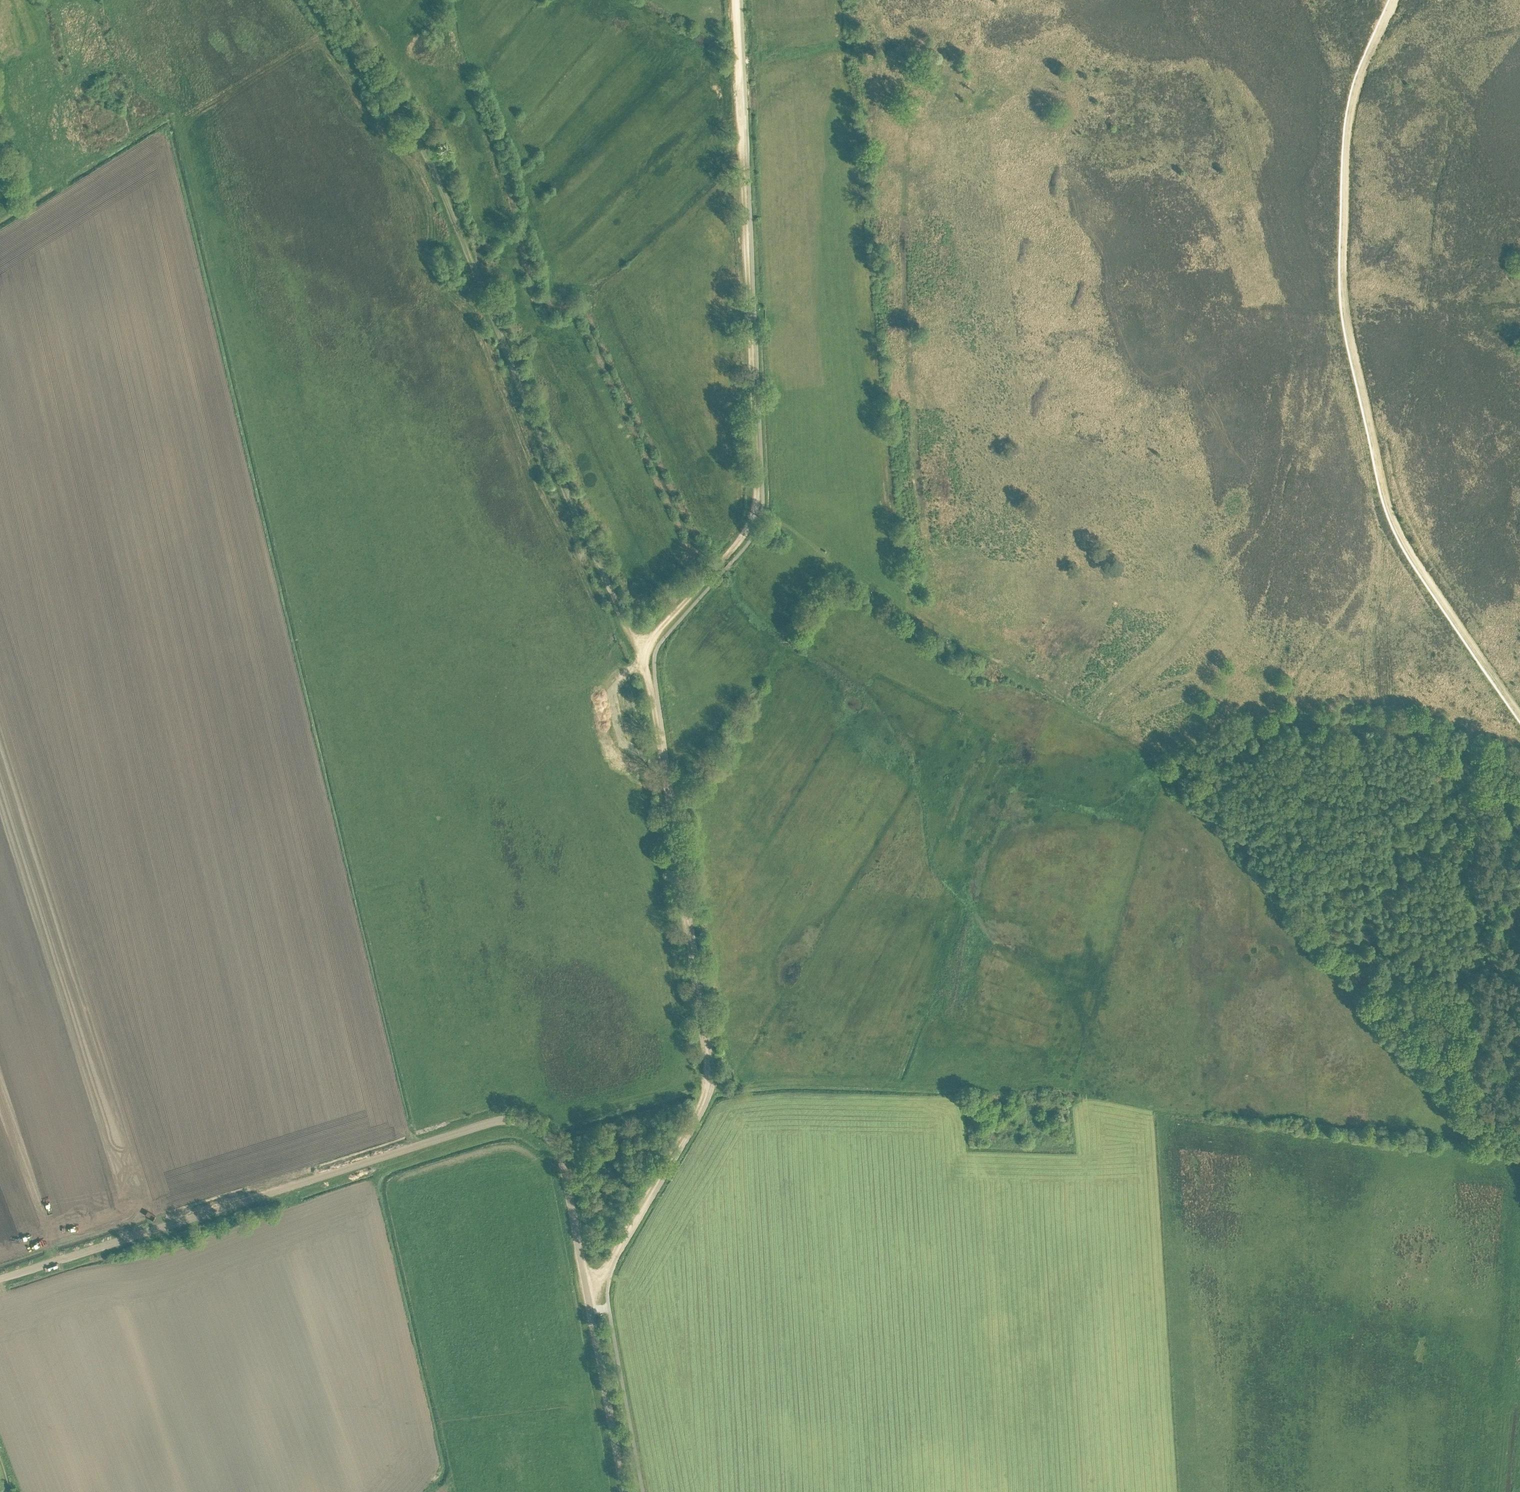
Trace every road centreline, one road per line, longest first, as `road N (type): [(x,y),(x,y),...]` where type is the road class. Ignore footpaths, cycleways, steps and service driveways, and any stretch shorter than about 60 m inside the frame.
road 1 (track): [(1394,0),(1352,98),(1343,298),(1396,529),(1519,714)]
road 2 (unclassified): [(0,1278),(506,1118),(547,1135),(561,1156),(590,1310)]
road 3 (track): [(644,654),(605,585),(505,361),(432,163),(316,0)]
road 4 (track): [(644,654),(652,635),(744,536),(756,507),(734,0)]
road 5 (track): [(585,1283),(601,1278),(706,1081),(644,654)]
road 6 (unclassified): [(624,1491),(590,1310)]

